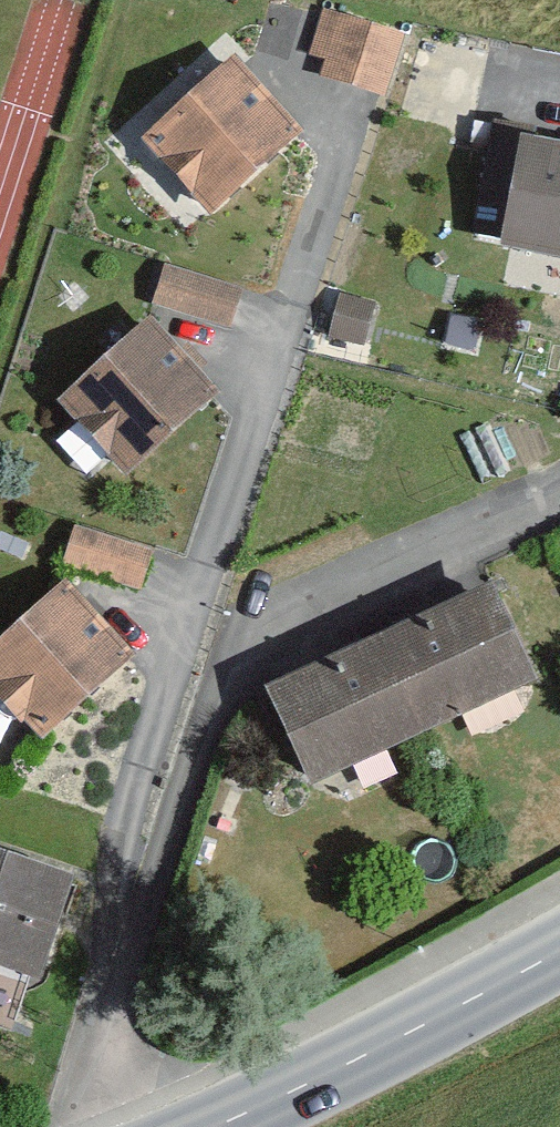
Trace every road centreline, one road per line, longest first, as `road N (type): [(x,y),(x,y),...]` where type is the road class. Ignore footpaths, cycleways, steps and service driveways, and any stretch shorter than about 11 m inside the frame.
road 1 (residential): [(346,138),(122,842),(102,971),(102,1048)]
road 2 (residential): [(559,516),(281,644),(222,688),(102,1048)]
road 3 (secondary): [(202,1126),(559,957)]

